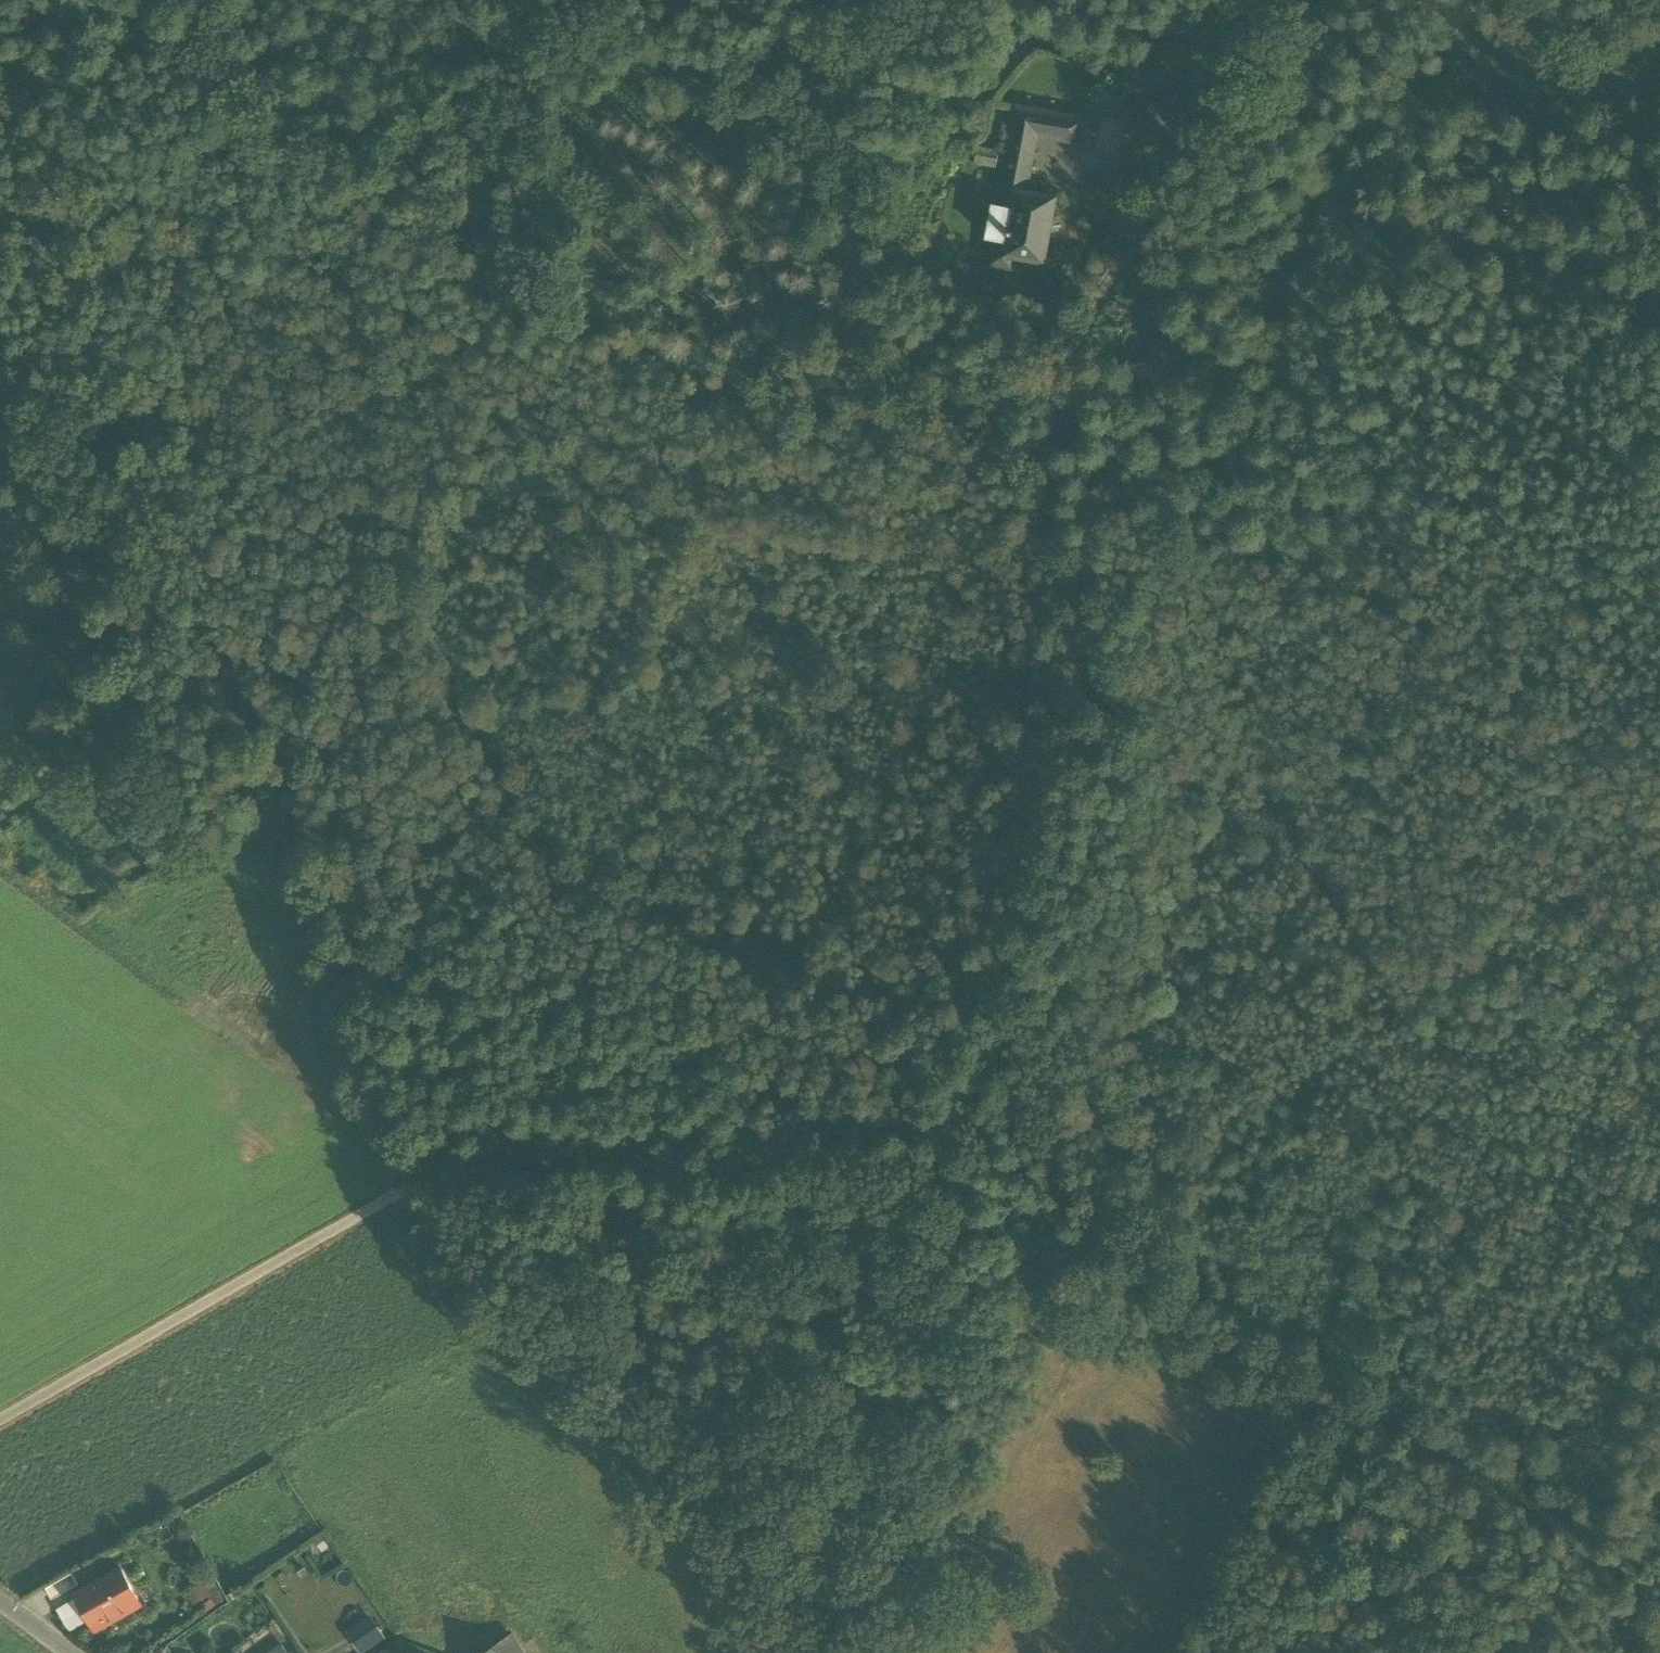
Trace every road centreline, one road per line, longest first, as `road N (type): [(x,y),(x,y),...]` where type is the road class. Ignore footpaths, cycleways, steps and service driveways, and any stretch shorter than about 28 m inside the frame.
road 1 (track): [(0,228),(61,158),(92,190),(536,394),(888,483),(1055,504)]
road 2 (track): [(0,340),(283,714),(343,991),(414,1184)]

